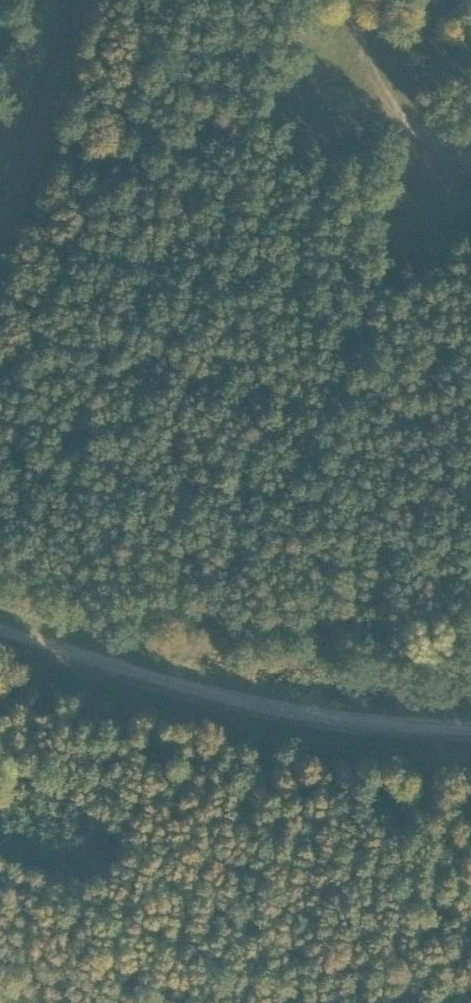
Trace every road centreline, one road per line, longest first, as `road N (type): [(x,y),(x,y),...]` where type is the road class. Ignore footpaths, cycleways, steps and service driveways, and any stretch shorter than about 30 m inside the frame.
road 1 (track): [(470,729),(282,715),(0,630)]

